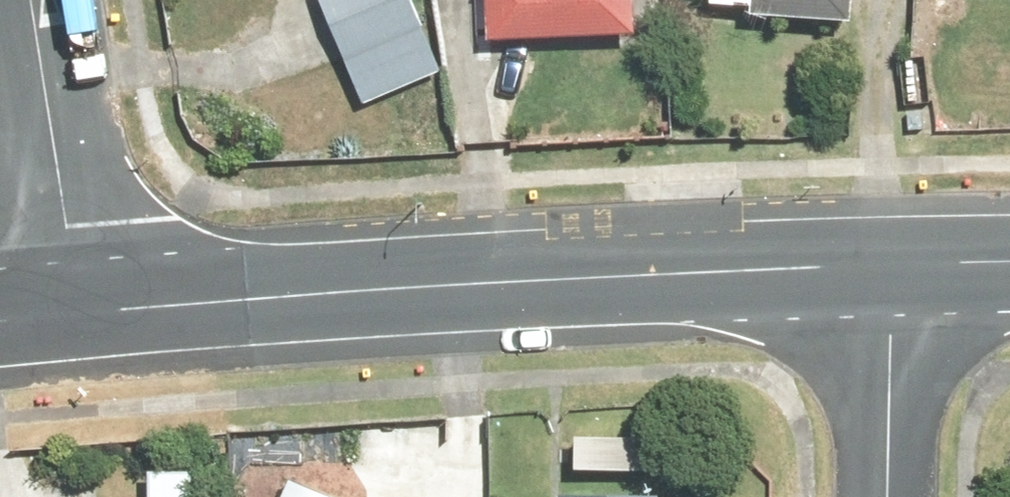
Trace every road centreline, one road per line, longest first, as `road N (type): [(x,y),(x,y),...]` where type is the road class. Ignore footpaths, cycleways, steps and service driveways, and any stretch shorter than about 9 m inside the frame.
road 1 (tertiary): [(885,269),(74,310)]
road 2 (residential): [(74,310),(22,0)]
road 3 (residential): [(885,269),(883,496)]
road 4 (tertiary): [(1009,265),(885,269)]

